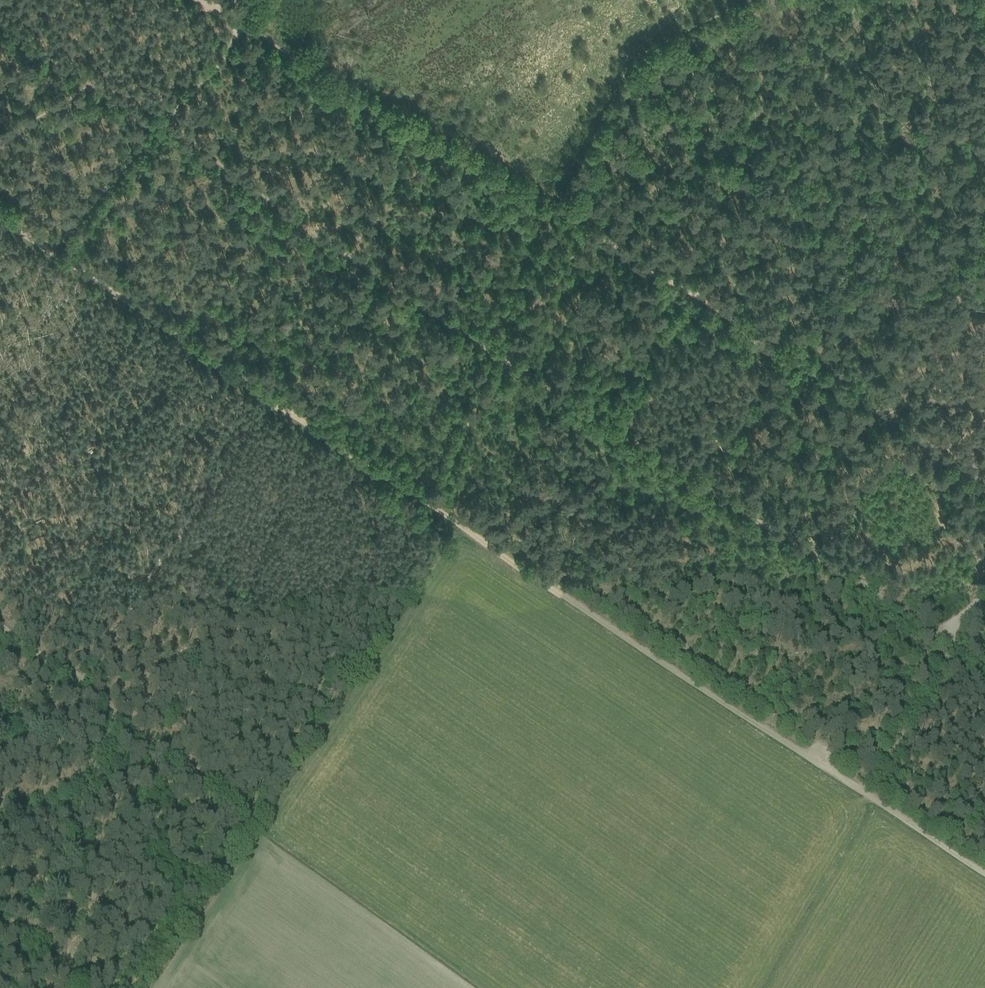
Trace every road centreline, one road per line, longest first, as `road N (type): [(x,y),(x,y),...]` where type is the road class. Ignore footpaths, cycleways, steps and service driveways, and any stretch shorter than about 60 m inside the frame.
road 1 (track): [(867,793),(54,252)]
road 2 (track): [(246,27),(407,130),(835,376)]
road 3 (track): [(590,233),(638,231),(779,148),(842,136)]
road 4 (track): [(835,376),(984,483)]
road 5 (track): [(54,252),(158,125)]
road 6 (track): [(506,359),(487,380),(434,505)]
road 7 (track): [(128,724),(0,630)]
road 8 (track): [(590,233),(506,359)]
road 9 (track): [(984,870),(867,793)]
road 10 (track): [(228,803),(128,724)]

